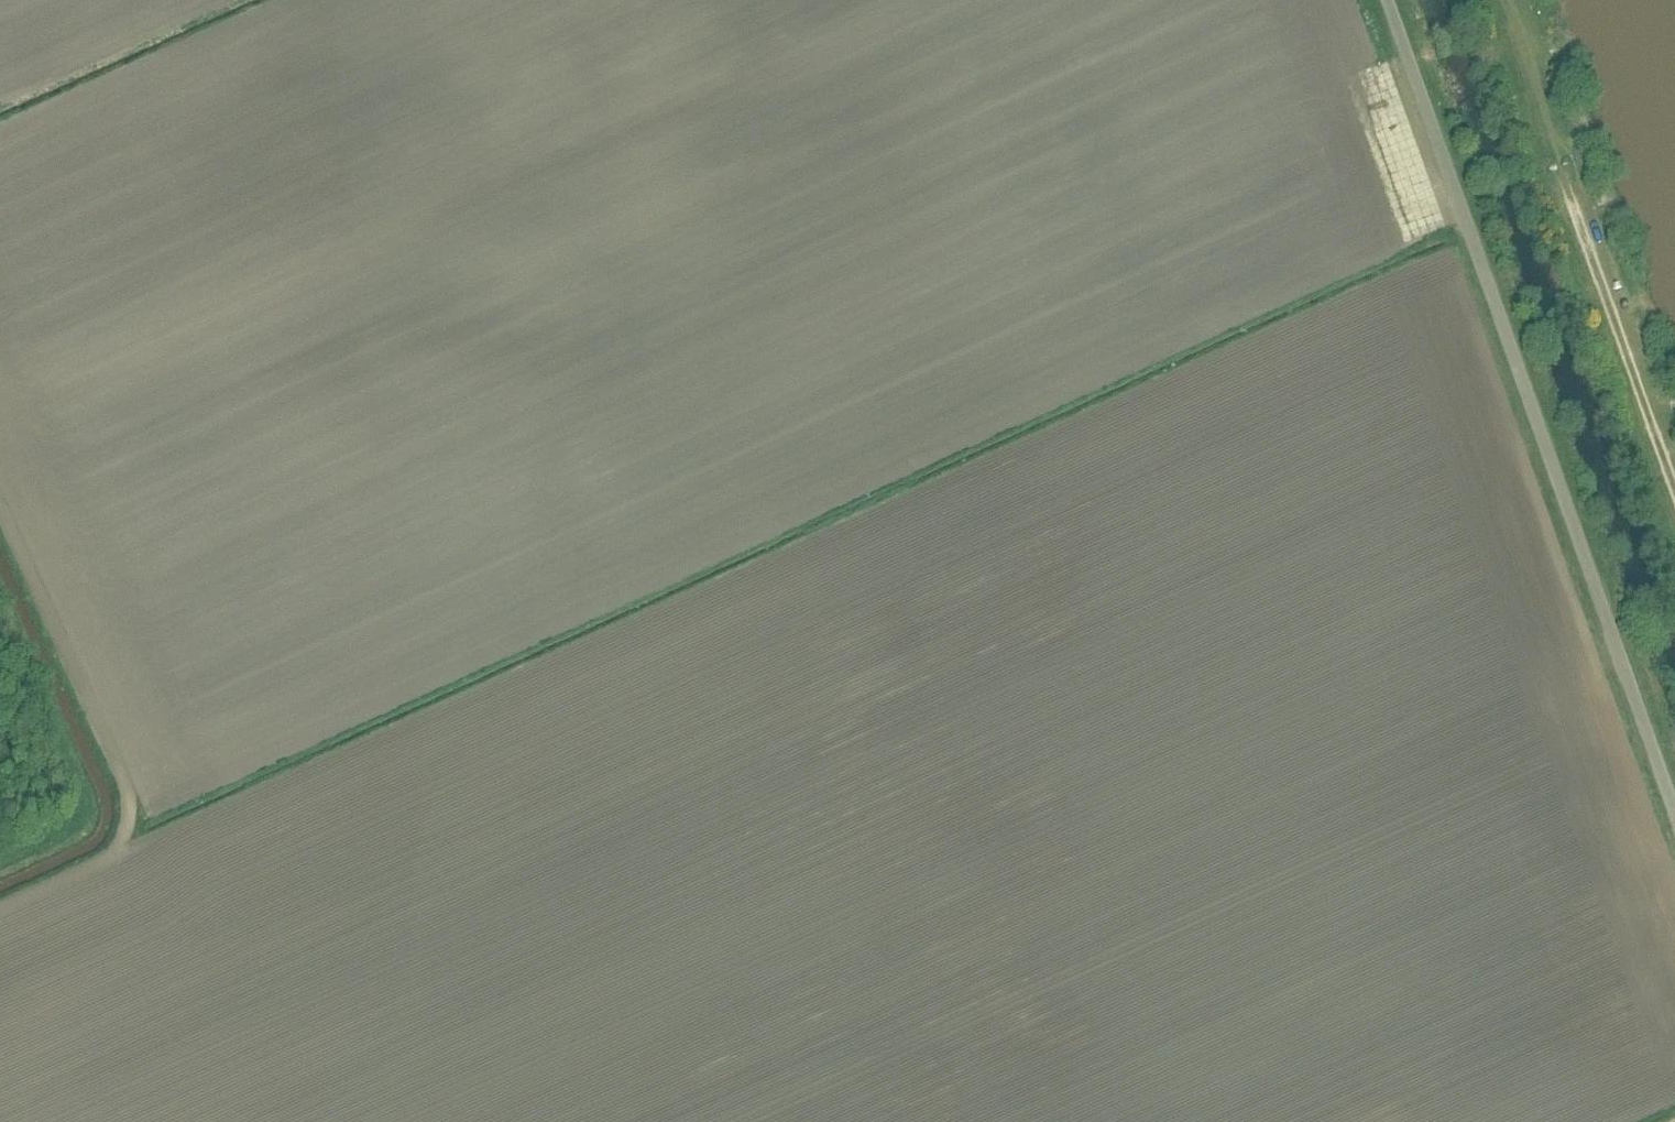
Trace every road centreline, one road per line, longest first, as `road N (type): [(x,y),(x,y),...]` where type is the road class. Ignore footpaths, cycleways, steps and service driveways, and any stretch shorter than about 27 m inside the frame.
road 1 (unclassified): [(1674,816),(1387,0)]

